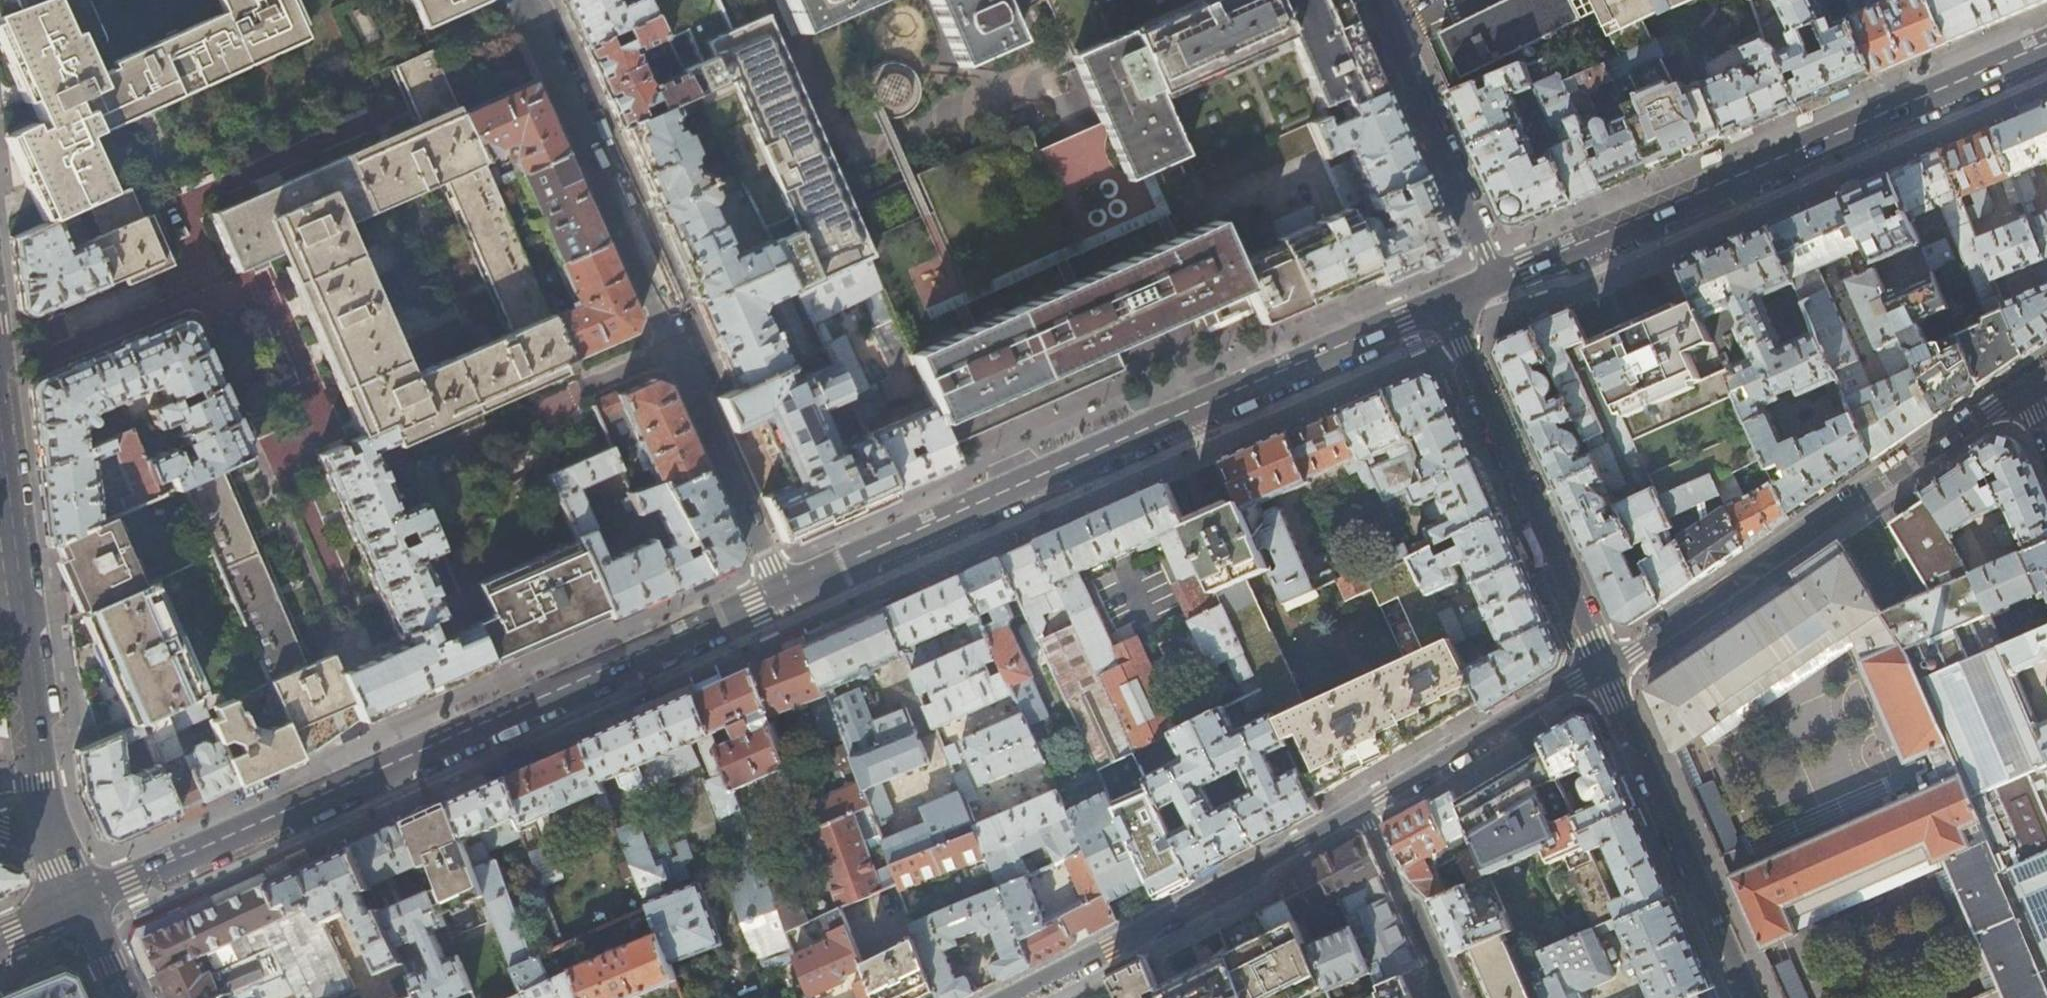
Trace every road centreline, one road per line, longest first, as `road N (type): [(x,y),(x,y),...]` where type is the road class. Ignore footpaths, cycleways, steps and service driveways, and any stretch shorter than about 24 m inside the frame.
road 1 (secondary): [(785,594),(75,901)]
road 2 (secondary): [(1443,303),(785,594)]
road 3 (residential): [(526,0),(785,594)]
road 4 (secondary): [(2046,44),(1497,280)]
road 5 (residential): [(2034,386),(1602,667)]
road 6 (tertiary): [(0,433),(57,847)]
road 7 (residential): [(1364,809),(1006,997)]
road 8 (residential): [(1602,667),(1443,303)]
road 9 (residential): [(1749,997),(1602,667)]
road 10 (residential): [(1497,280),(1376,0)]
road 11 (residential): [(1602,667),(1364,809)]
road 12 (residential): [(1443,997),(1364,809)]

